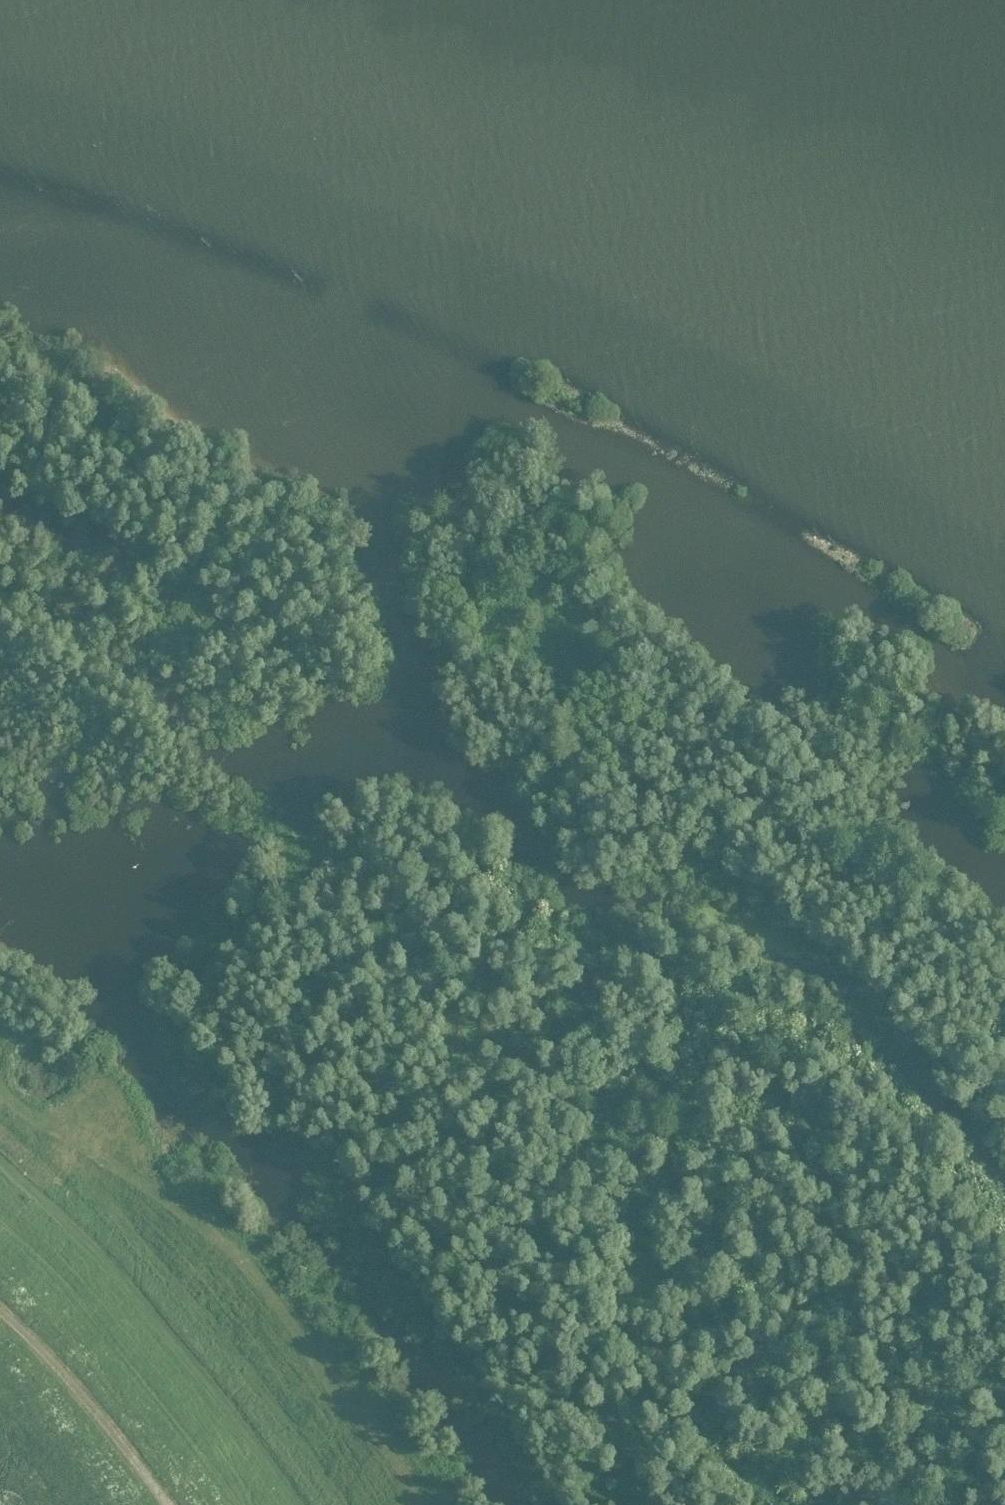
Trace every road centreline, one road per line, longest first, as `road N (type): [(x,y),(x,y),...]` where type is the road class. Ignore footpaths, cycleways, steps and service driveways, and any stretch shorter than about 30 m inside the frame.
road 1 (track): [(0,1309),(71,1378),(169,1504)]

